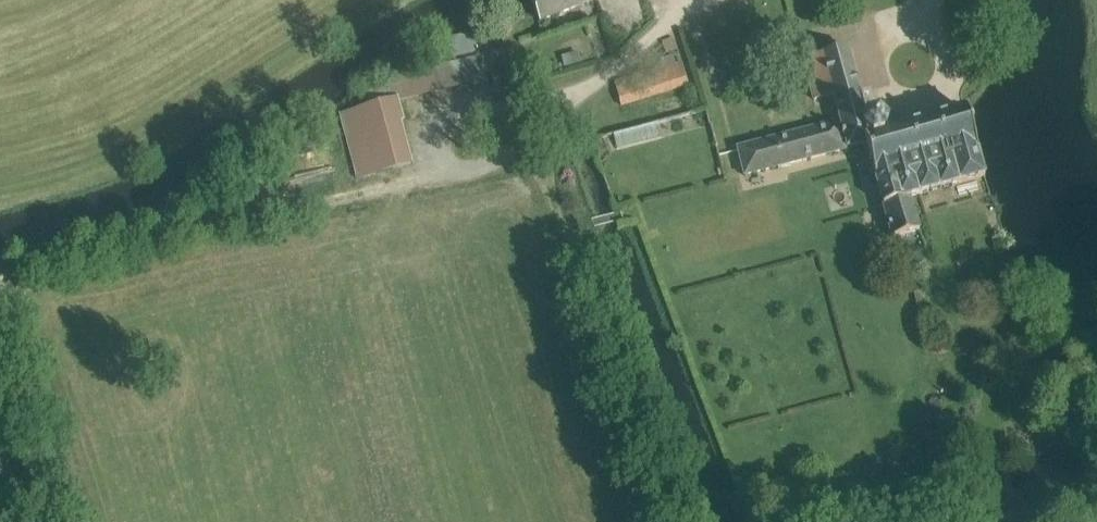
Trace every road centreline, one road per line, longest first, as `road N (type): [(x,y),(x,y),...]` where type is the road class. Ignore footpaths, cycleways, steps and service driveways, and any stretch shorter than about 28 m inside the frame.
road 1 (track): [(0,279),(484,163),(530,137)]
road 2 (track): [(530,137),(667,521)]
road 3 (track): [(0,366),(51,521)]
road 4 (track): [(943,521),(1096,478)]

